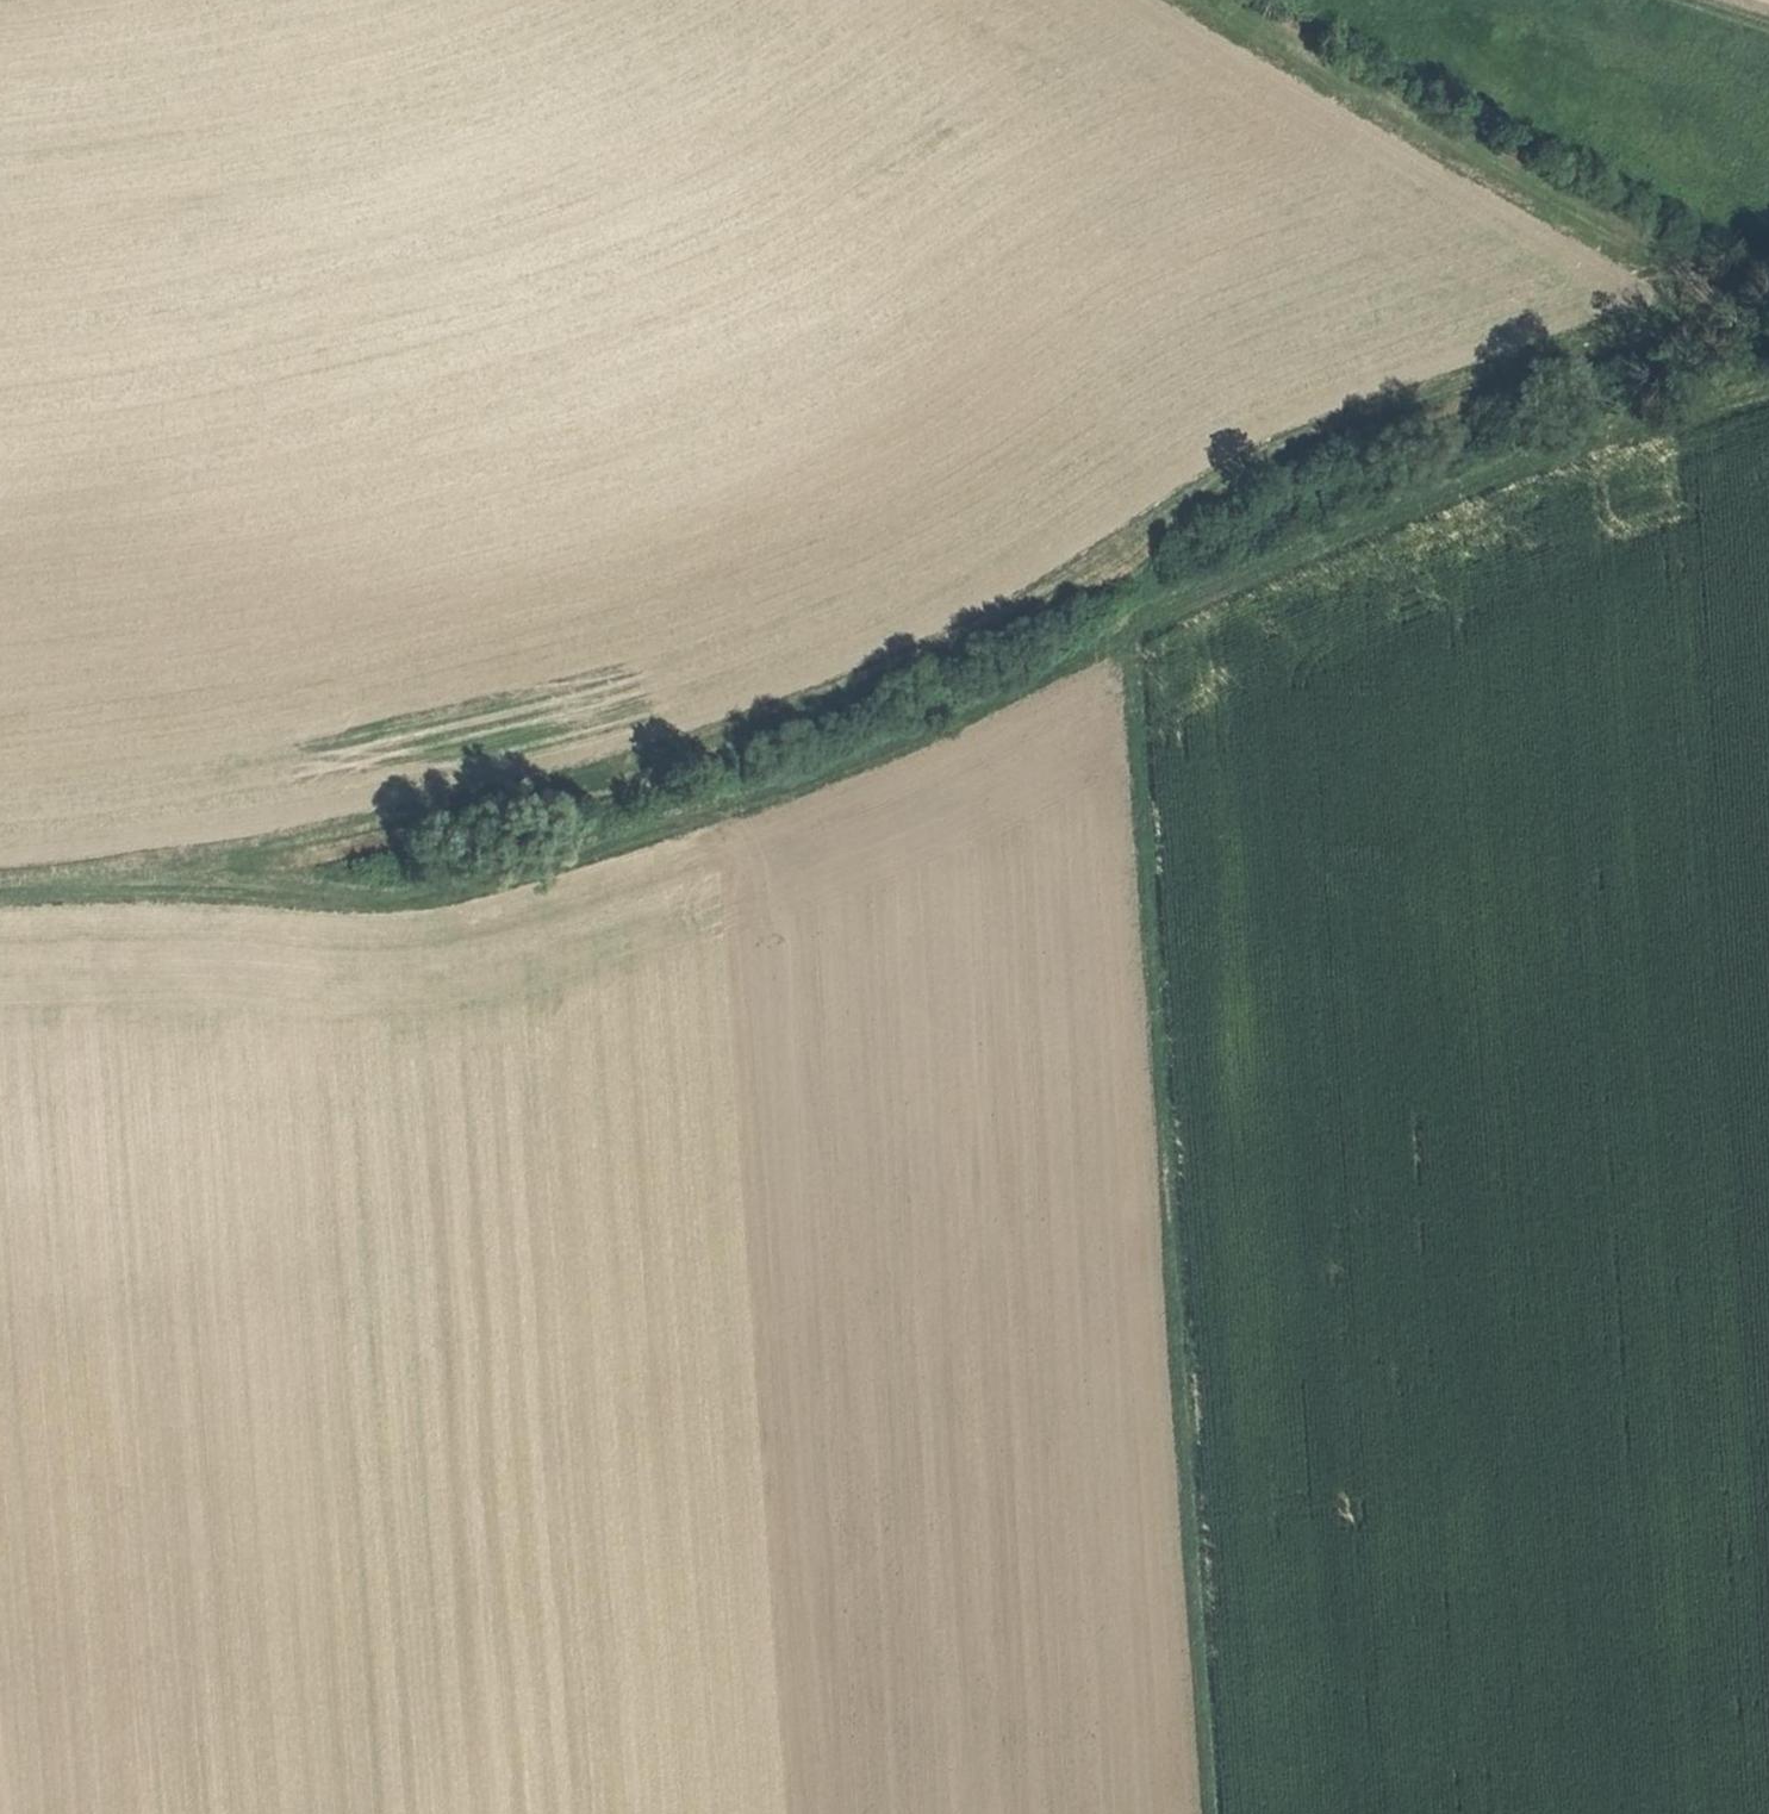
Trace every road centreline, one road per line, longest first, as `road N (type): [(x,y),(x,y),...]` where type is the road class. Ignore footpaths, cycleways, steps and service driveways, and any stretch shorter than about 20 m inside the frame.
road 1 (track): [(1768,315),(1709,318),(1647,272),(1170,0)]

